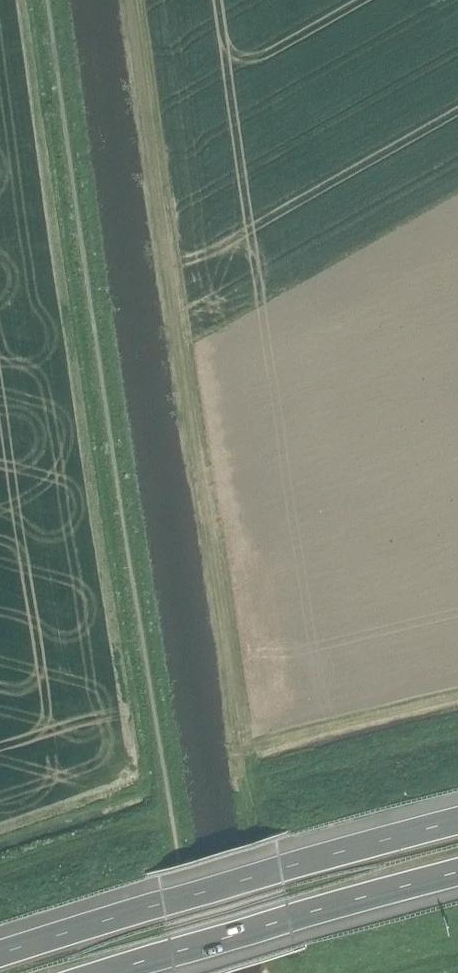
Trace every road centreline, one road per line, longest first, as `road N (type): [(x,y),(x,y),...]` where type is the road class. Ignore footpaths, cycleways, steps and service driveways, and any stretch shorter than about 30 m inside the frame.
road 1 (motorway): [(457,807),(0,946)]
road 2 (motorway): [(105,972),(457,872)]

